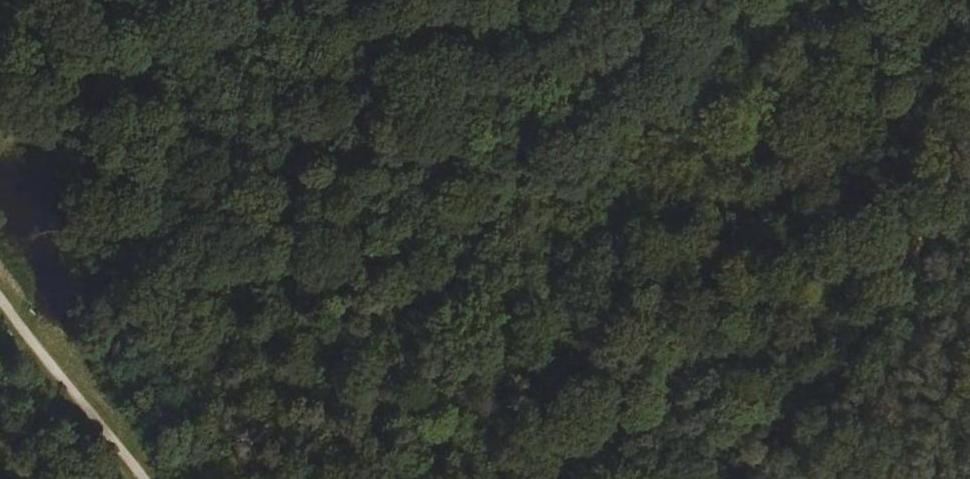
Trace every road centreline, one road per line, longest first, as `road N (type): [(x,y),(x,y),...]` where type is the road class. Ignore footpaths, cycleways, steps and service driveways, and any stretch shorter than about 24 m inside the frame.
road 1 (track): [(969,182),(837,368),(743,478)]
road 2 (track): [(0,300),(143,478)]

